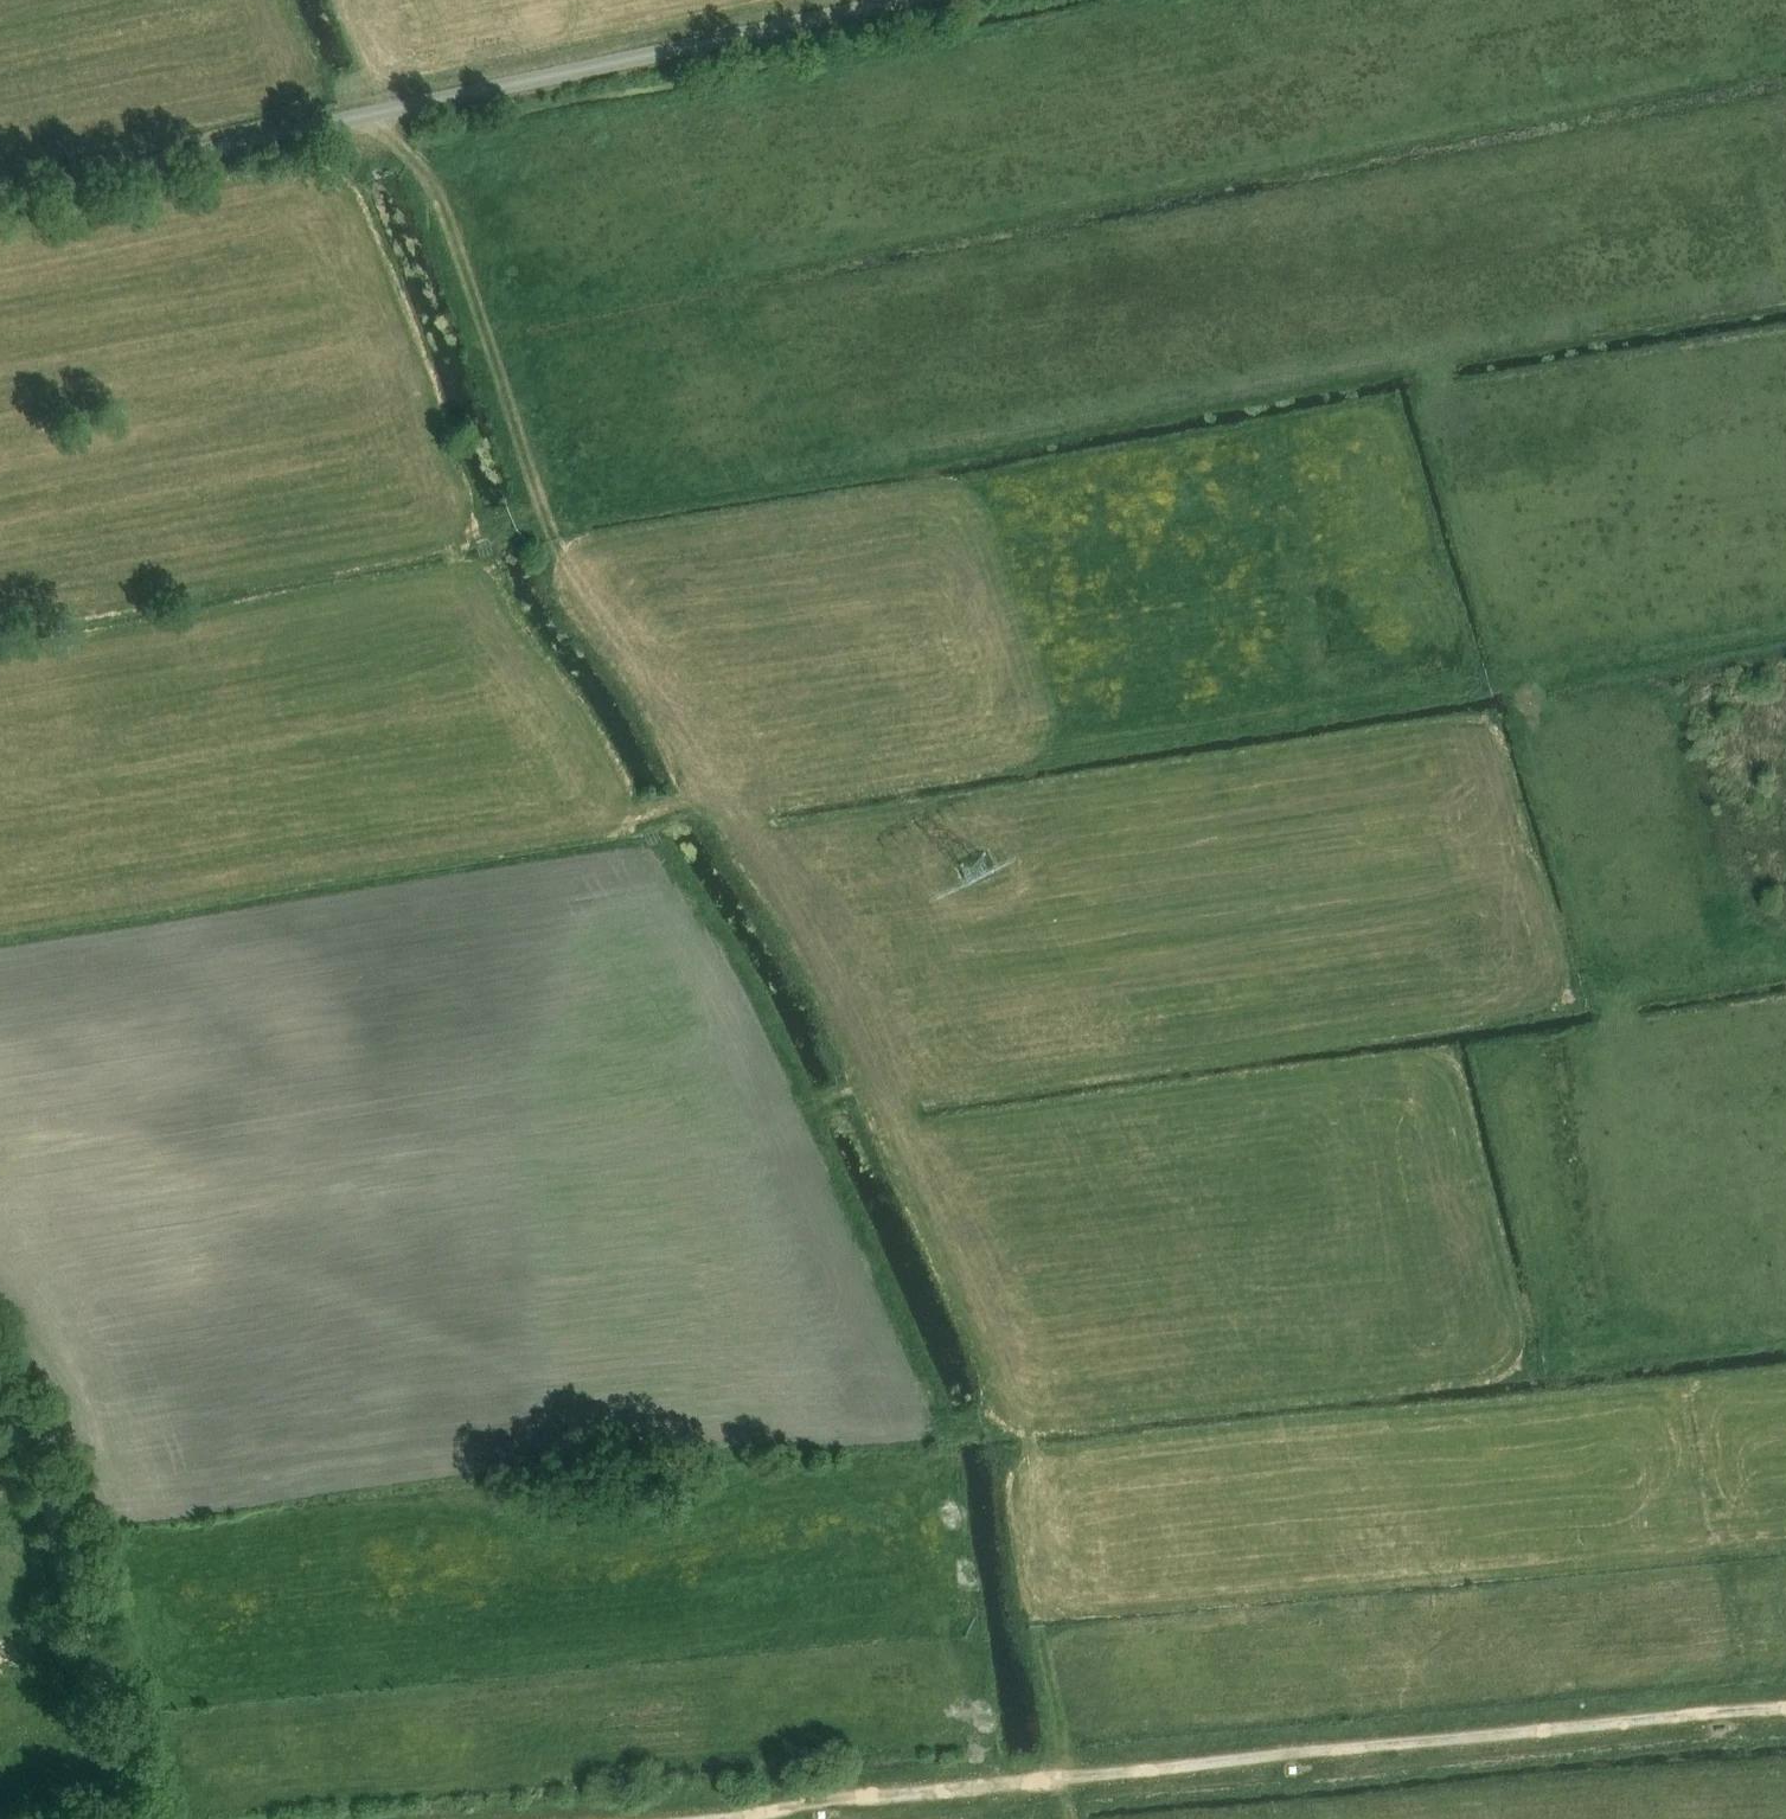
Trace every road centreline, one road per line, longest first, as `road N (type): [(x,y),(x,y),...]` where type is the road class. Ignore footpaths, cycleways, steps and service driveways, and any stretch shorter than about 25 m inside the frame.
road 1 (track): [(662,1818),(1785,1713)]
road 2 (unclassified): [(0,196),(903,0)]
road 3 (track): [(129,1818),(119,1693),(93,1590),(56,1477),(0,1375)]

